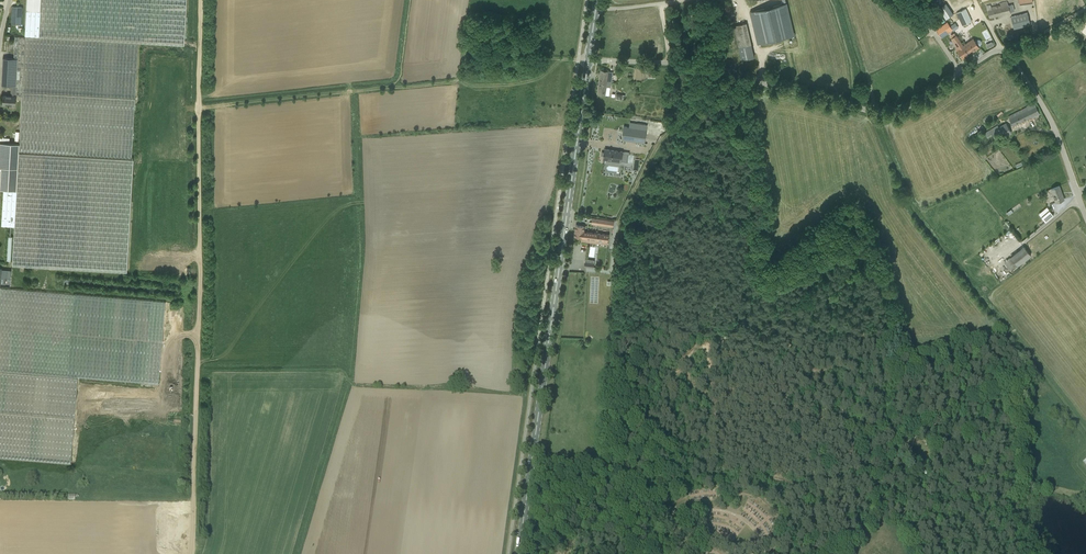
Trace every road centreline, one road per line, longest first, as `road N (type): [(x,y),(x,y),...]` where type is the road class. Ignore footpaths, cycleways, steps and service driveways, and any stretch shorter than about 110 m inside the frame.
road 1 (track): [(191,553),(201,0)]
road 2 (primary): [(519,553),(589,61)]
road 3 (unclassified): [(1003,49),(892,113),(687,66),(608,61)]
road 4 (track): [(752,82),(768,206),(764,285),(859,471)]
road 5 (track): [(198,108),(453,83),(467,51),(578,61)]
road 6 (track): [(726,76),(660,143),(622,218),(613,239),(613,335)]
road 7 (unclassified): [(1085,218),(1053,127),(1003,49)]
road 8 (track): [(882,482),(903,450),(942,419),(982,403),(1026,400)]

